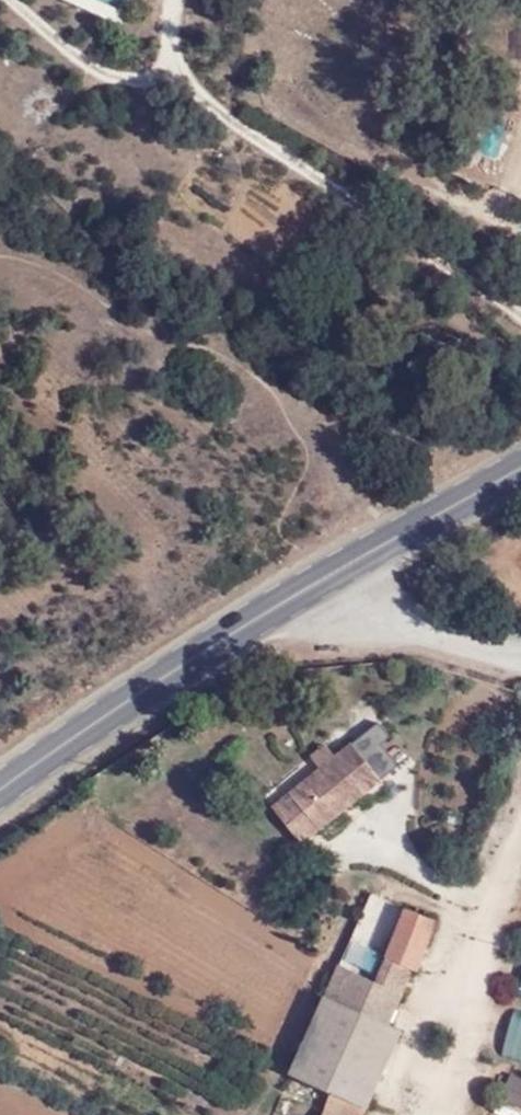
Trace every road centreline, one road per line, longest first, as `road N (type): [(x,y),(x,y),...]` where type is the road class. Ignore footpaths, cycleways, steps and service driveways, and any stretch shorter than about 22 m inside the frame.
road 1 (secondary): [(0,792),(315,578),(520,463)]

